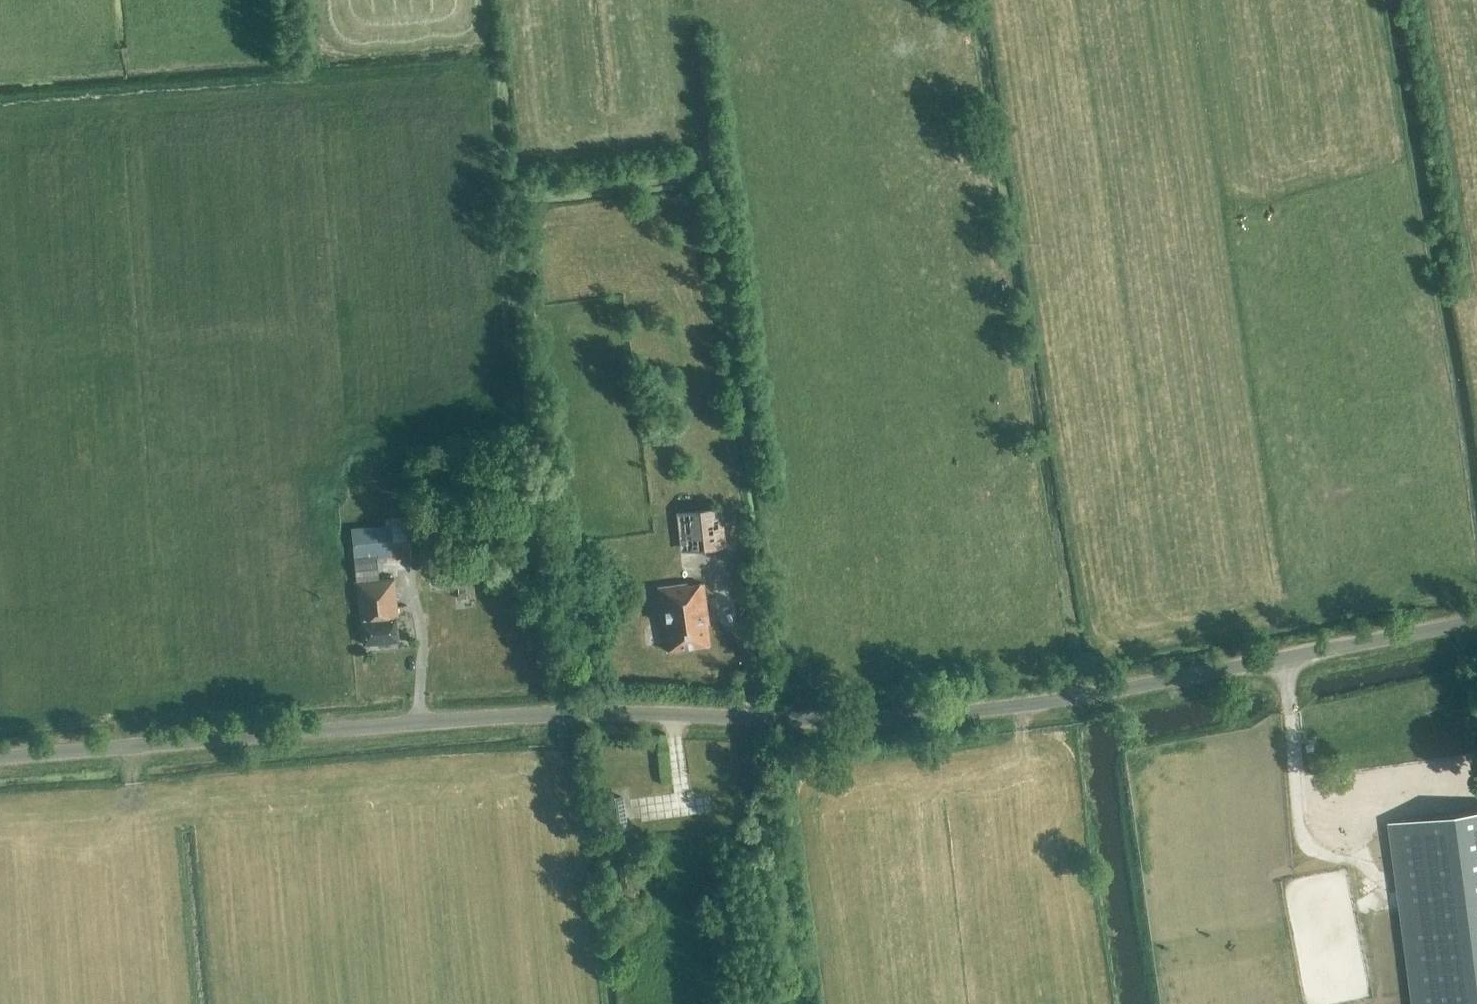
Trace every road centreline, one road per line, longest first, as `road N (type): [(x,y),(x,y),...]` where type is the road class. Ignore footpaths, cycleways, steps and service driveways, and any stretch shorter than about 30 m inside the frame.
road 1 (unclassified): [(0,772),(409,736),(863,724),(1061,699),(1476,623)]

